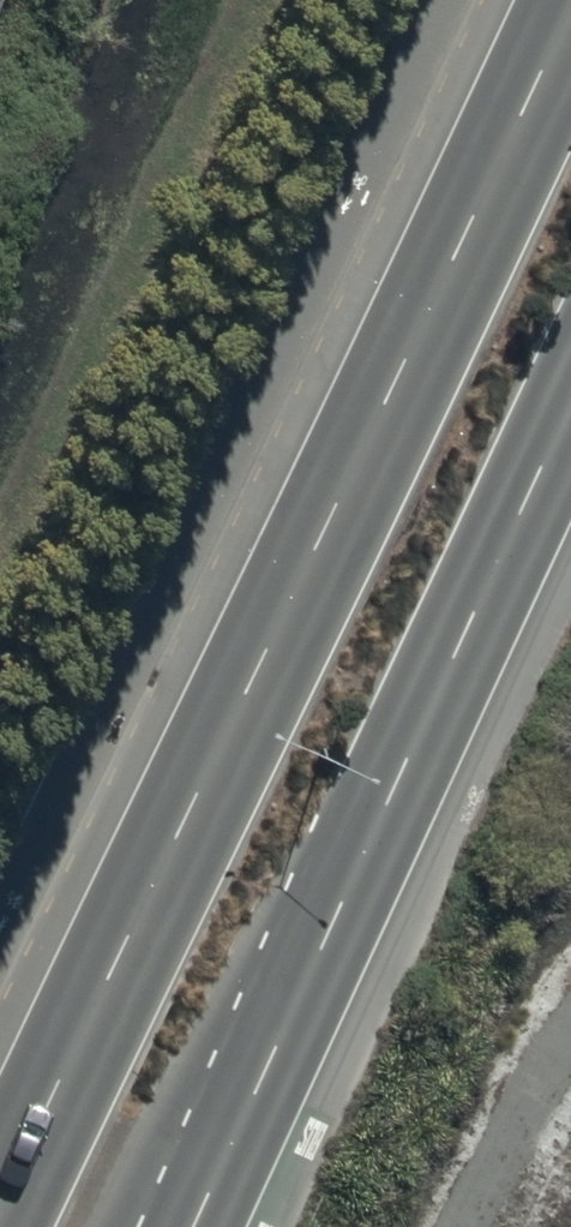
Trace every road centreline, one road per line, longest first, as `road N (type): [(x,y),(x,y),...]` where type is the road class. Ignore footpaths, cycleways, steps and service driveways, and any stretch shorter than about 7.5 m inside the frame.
road 1 (secondary): [(0,1211),(570,10)]
road 2 (secondary): [(570,452),(207,1226)]

